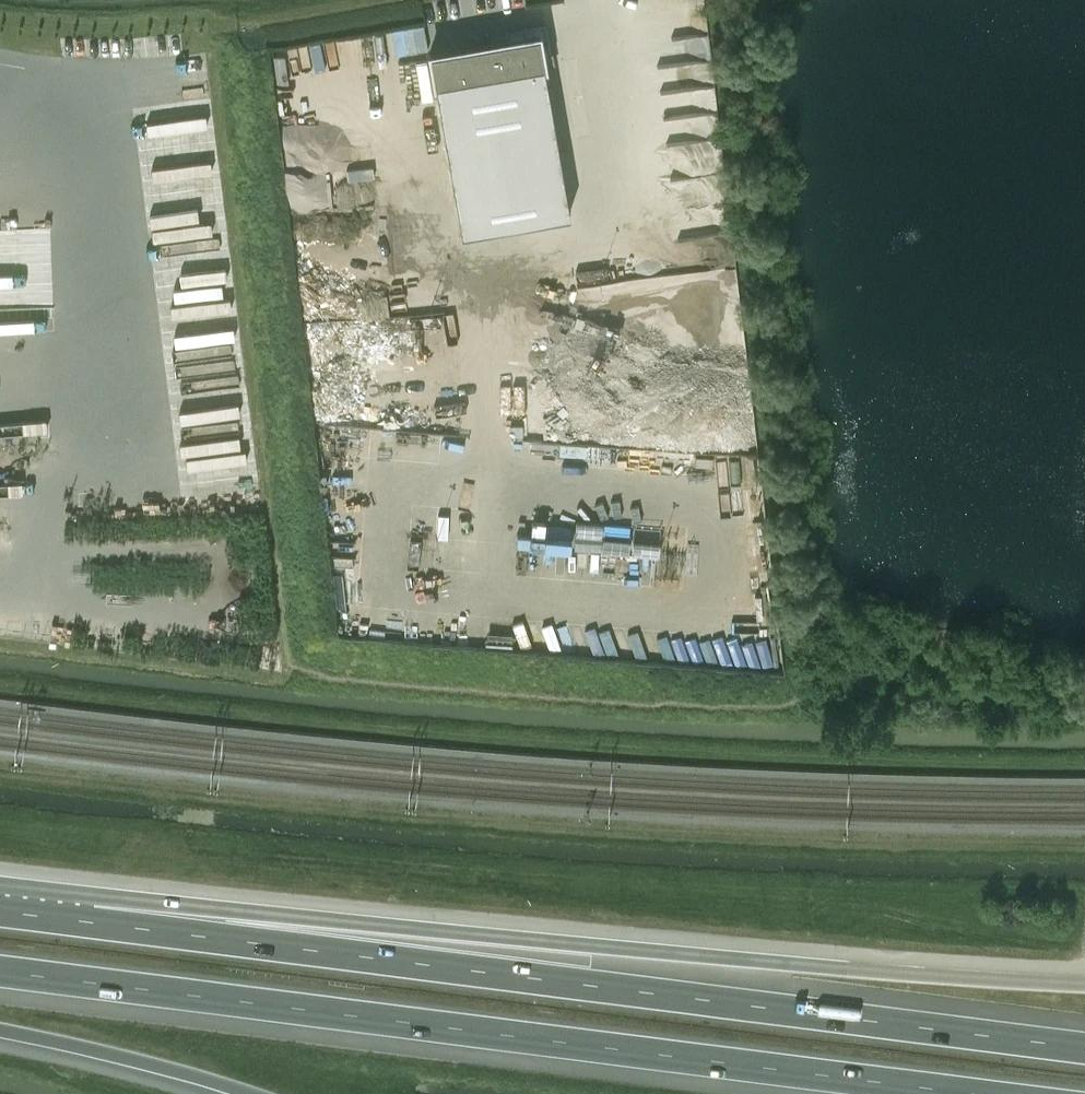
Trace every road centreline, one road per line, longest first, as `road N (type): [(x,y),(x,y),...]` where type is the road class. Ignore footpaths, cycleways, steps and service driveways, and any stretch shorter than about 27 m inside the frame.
road 1 (motorway): [(1084,1048),(90,922)]
road 2 (motorway): [(1084,979),(876,973),(446,930),(90,922)]
road 3 (motorway): [(0,973),(964,1093)]
road 4 (motorway): [(0,1032),(242,1093)]

